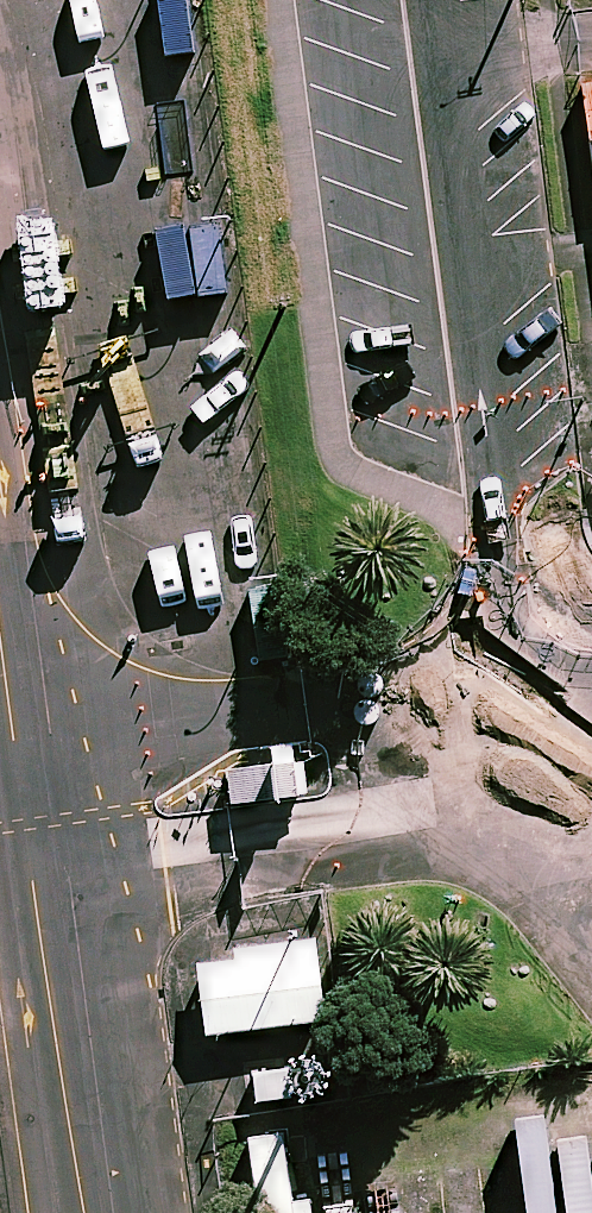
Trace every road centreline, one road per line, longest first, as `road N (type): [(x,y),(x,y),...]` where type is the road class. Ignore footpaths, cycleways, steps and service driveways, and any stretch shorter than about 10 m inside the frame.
road 1 (unclassified): [(118,1212),(71,910),(0,345)]
road 2 (unclassified): [(591,705),(520,714),(431,0)]

